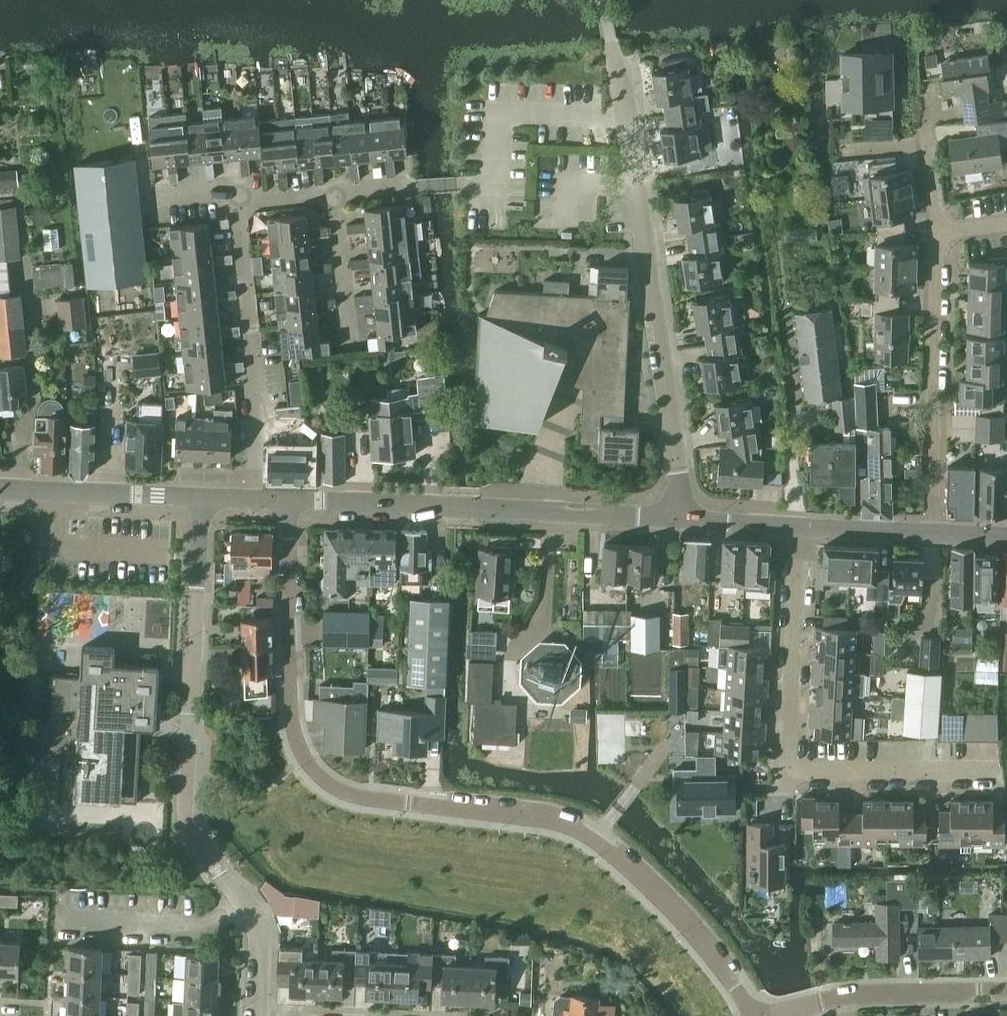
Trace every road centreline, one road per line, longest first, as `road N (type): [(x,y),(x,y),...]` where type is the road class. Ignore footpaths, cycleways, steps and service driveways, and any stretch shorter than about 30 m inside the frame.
road 1 (residential): [(290,501),(293,729),(323,780),(372,799),(569,826),(633,873),(688,928),(754,1015)]
road 2 (residential): [(256,1015),(258,926),(184,812),(202,498)]
road 3 (residential): [(1006,775),(808,773),(792,766),(800,525)]
road 4 (residential): [(683,520),(627,118)]
road 5 (tertiary): [(683,520),(290,501)]
road 6 (residential): [(932,532),(937,231)]
road 7 (residential): [(255,500),(260,412),(238,204)]
road 8 (residential): [(768,1015),(863,992),(1006,992)]
road 9 (residential): [(458,183),(494,178),(498,115),(627,118)]
road 10 (tertiary): [(202,498),(0,488)]
road 11 (residential): [(349,339),(334,194)]
road 12 (tertiary): [(932,532),(800,525)]
road 13 (residential): [(334,194),(458,183)]
road 14 (residential): [(627,118),(604,0)]

